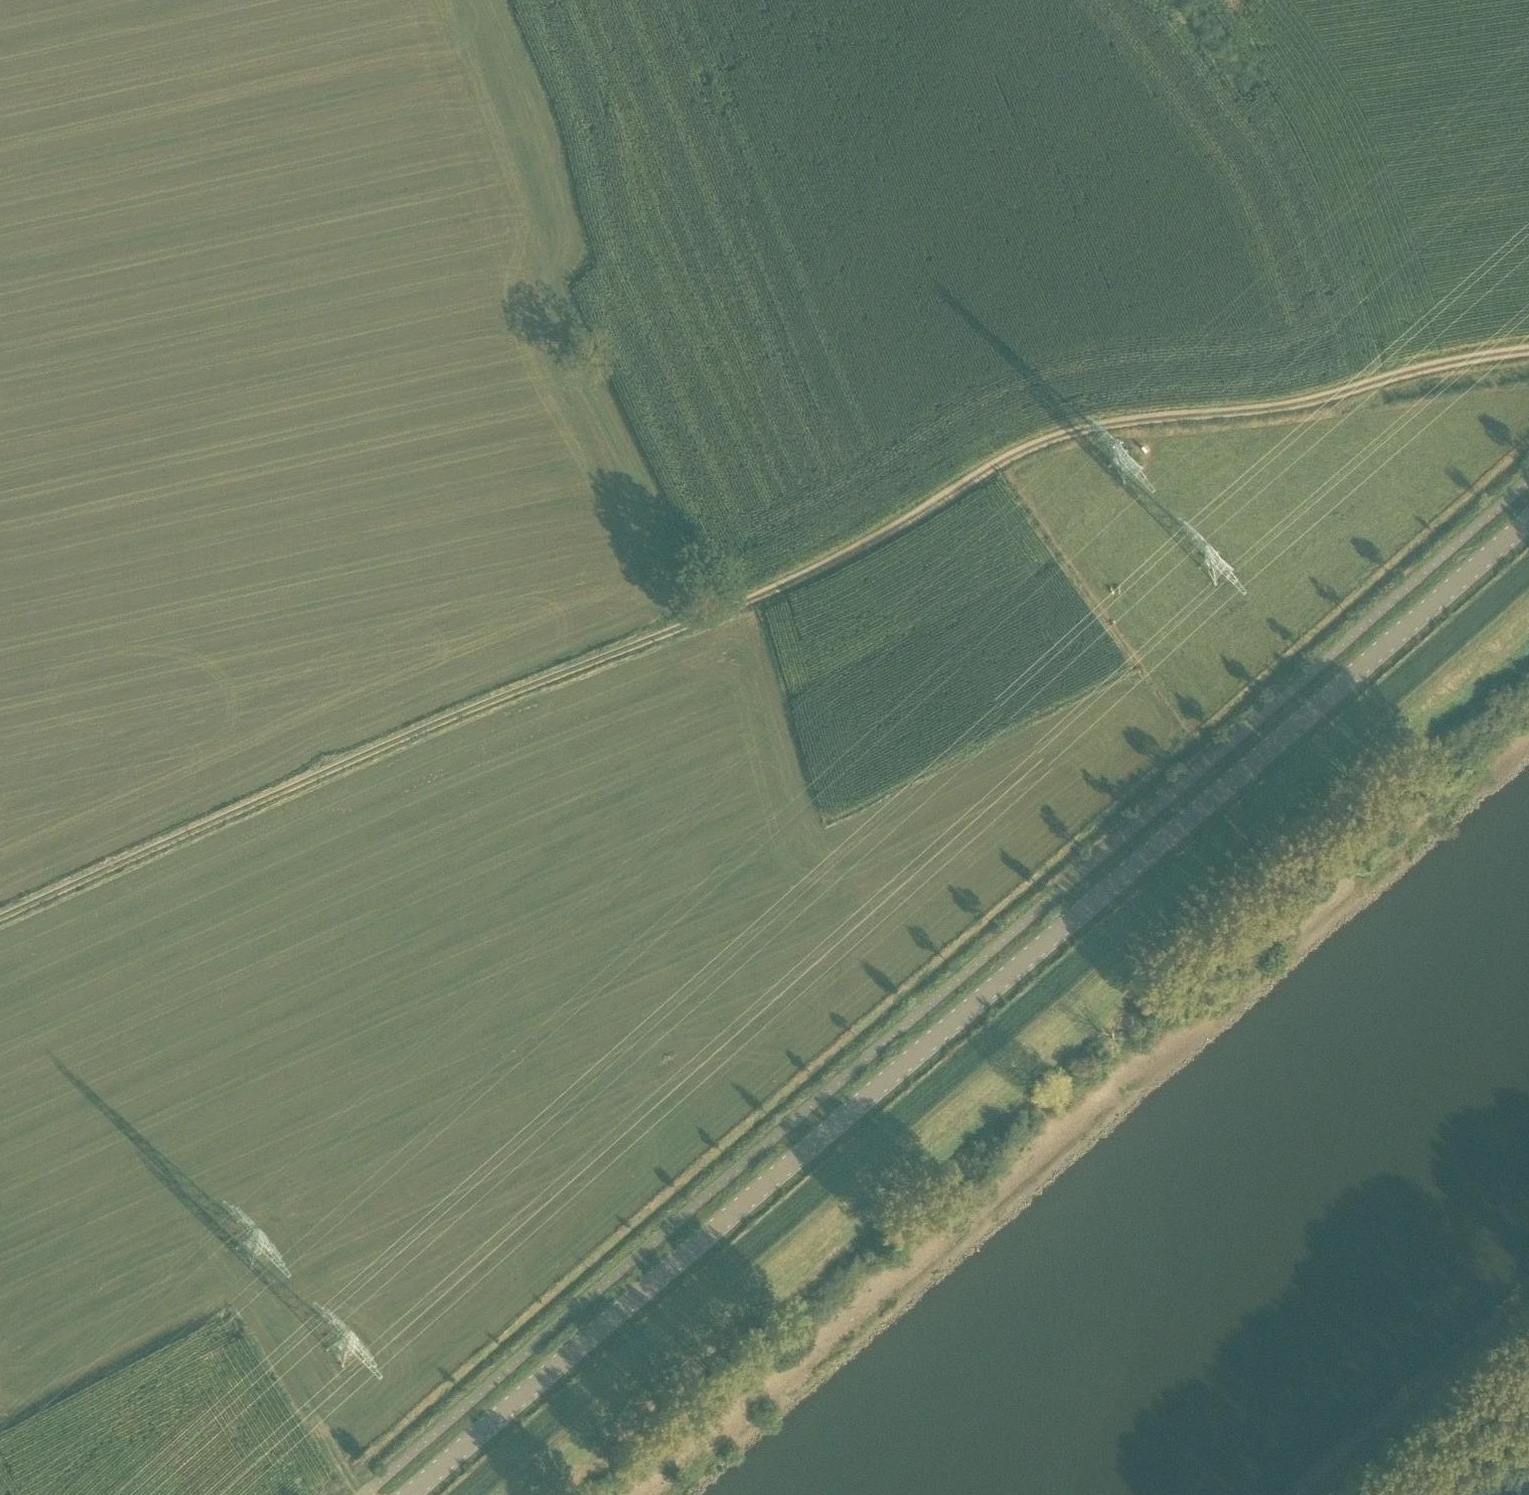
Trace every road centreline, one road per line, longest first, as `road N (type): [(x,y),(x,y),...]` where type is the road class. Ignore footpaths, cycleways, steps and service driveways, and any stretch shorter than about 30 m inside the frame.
road 1 (track): [(1528,351),(1273,411),(1073,432),(1016,449),(877,536),(764,590),(0,917)]
road 2 (tertiary): [(410,1494),(1528,525)]

